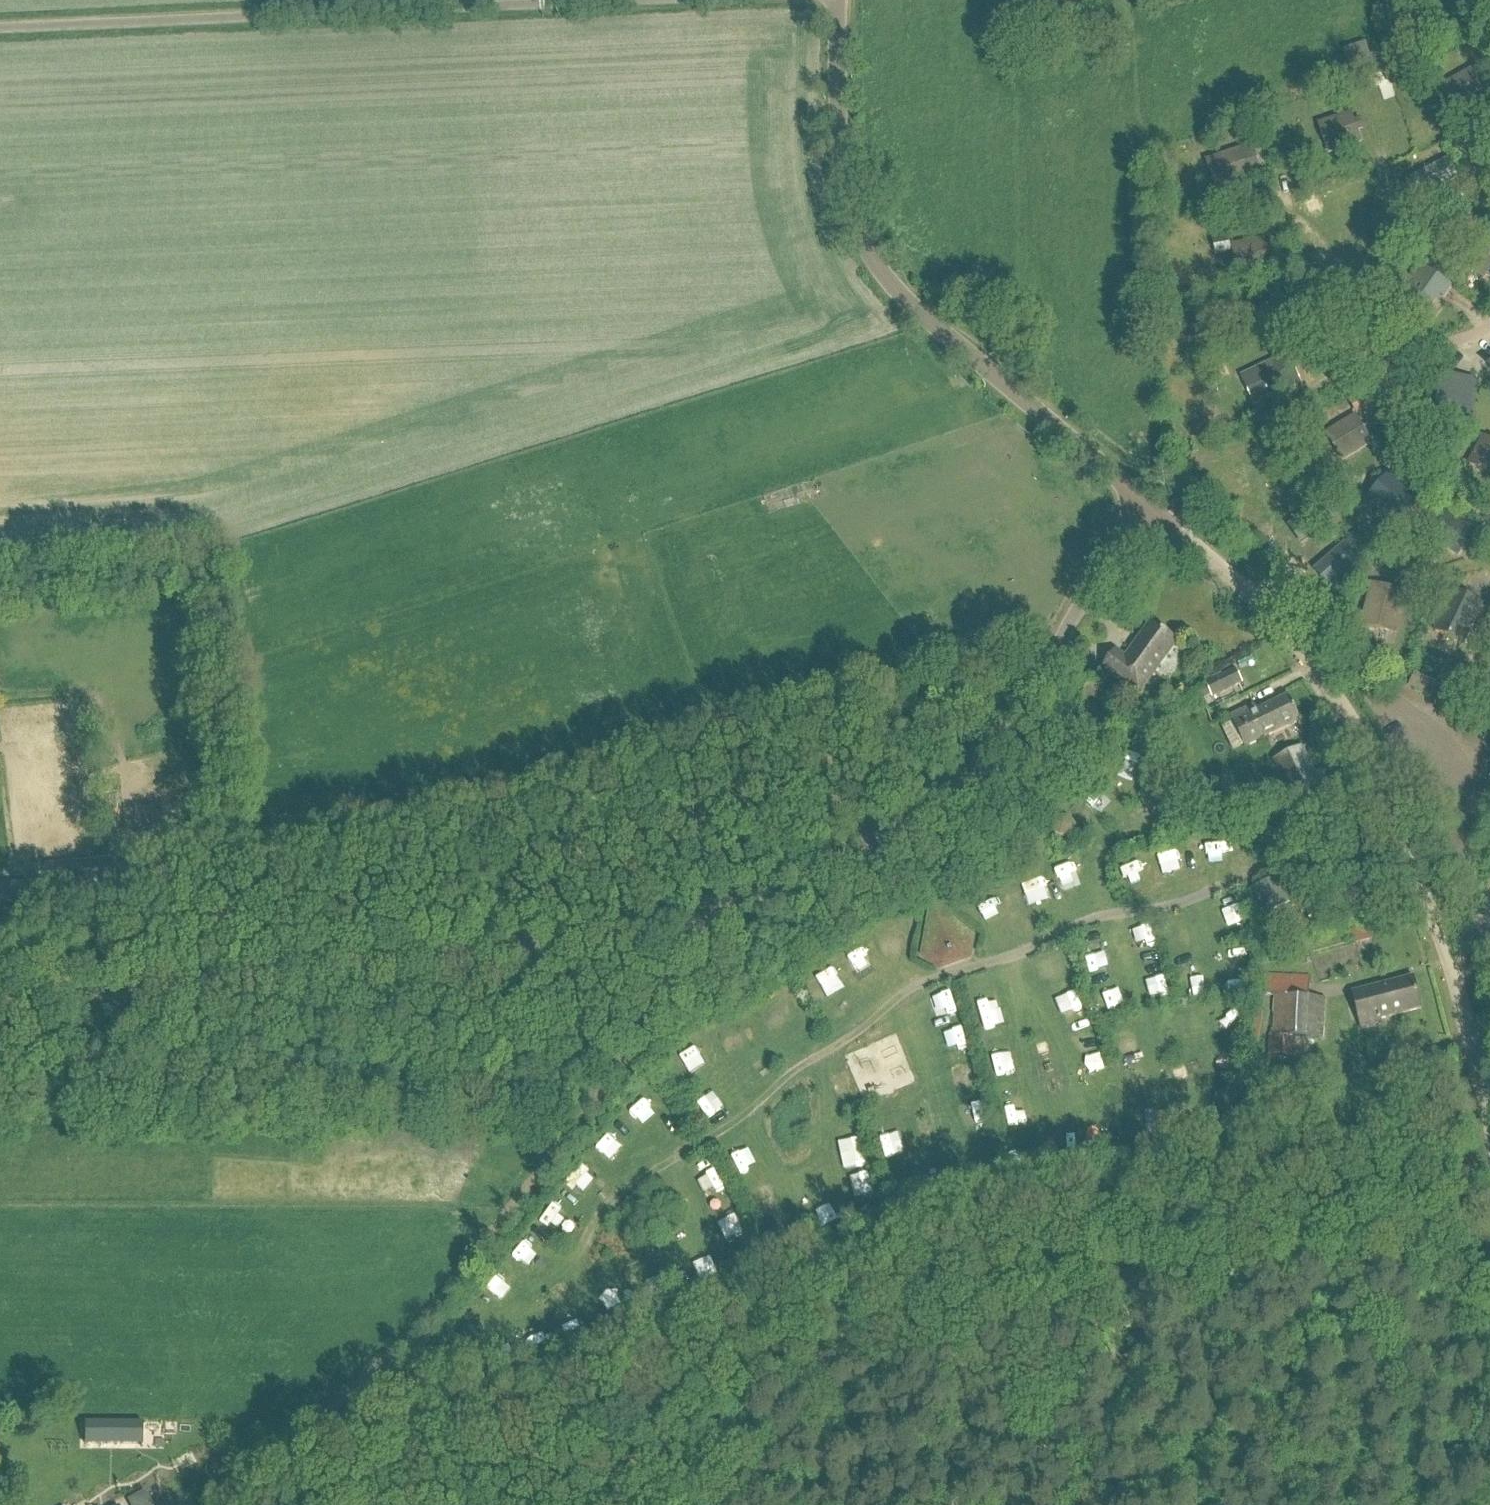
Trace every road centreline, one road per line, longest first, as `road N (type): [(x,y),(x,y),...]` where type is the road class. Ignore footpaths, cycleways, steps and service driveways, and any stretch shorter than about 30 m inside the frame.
road 1 (unclassified): [(0,1005),(694,925),(921,817),(979,774),(1144,502)]
road 2 (track): [(226,1504),(417,1330),(588,1110),(646,1024),(694,925)]
road 3 (unclassified): [(1144,502),(1295,642),(1358,733),(1445,947),(1489,1121)]
road 4 (unclassified): [(0,29),(680,0)]
road 5 (unclassified): [(1144,502),(898,297),(872,263),(845,191),(837,0)]
road 6 (track): [(1348,255),(1387,357),(1411,475),(1489,525)]
road 7 (track): [(1489,332),(1387,357),(1320,384),(1252,437)]

